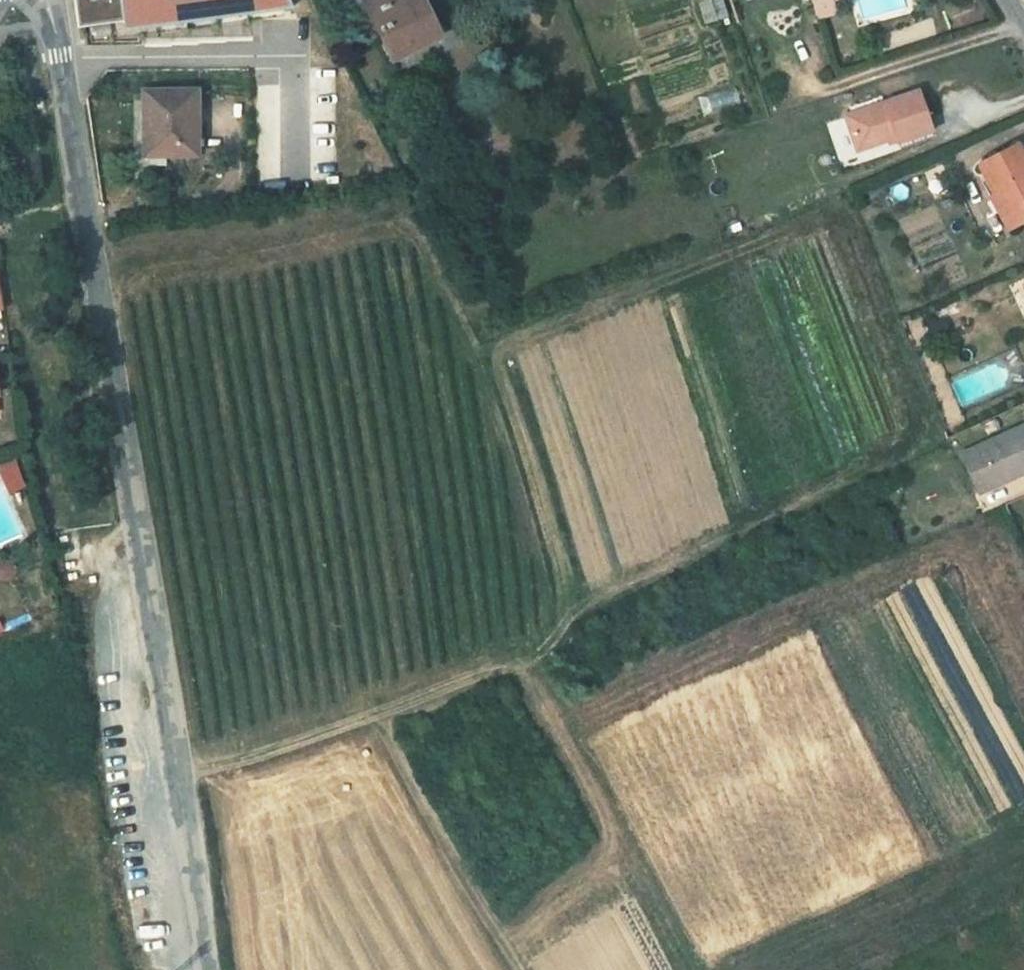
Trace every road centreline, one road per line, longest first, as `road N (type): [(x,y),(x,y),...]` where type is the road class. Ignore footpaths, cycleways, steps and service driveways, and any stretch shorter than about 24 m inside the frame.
road 1 (residential): [(198,969),(46,0)]

